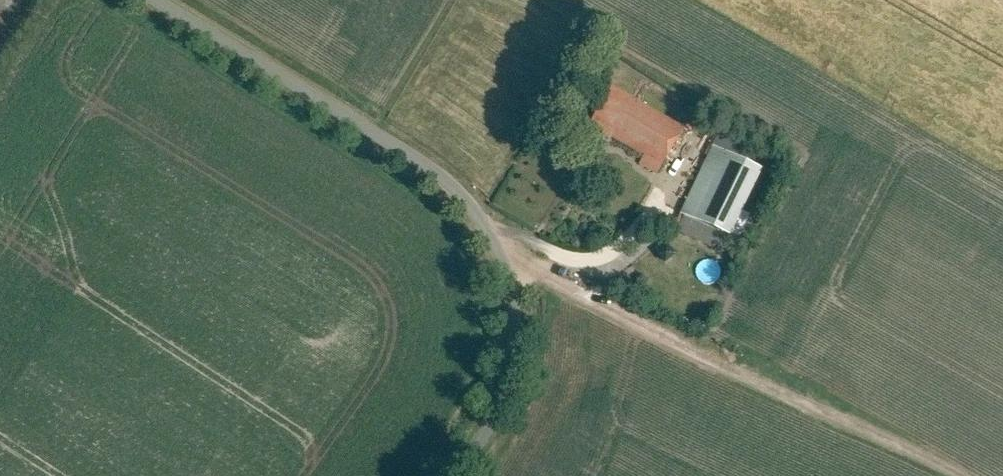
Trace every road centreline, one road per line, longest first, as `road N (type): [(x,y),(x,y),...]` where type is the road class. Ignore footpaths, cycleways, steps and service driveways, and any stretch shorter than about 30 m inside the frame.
road 1 (unclassified): [(445,475),(486,421),(504,372),(510,296),(501,251),(464,186),(170,0)]

